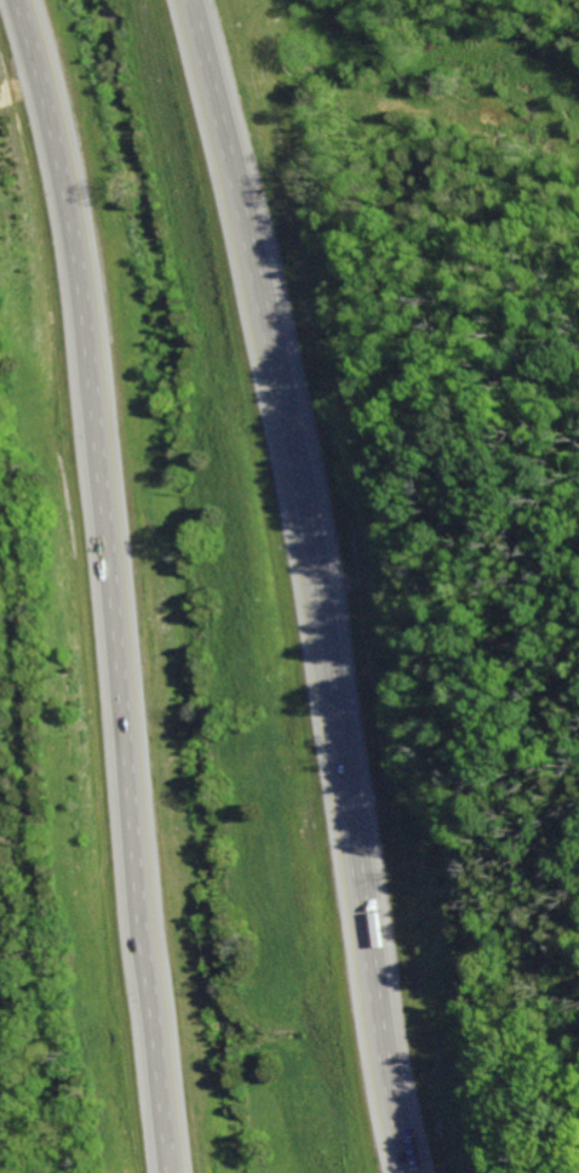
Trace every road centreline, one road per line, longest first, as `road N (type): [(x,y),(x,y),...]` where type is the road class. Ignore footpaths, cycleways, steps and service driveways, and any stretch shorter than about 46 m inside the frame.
road 1 (motorway): [(418,1172),(305,476),(247,175),(201,0)]
road 2 (motorway): [(12,0),(42,103),(81,323),(167,1172)]

